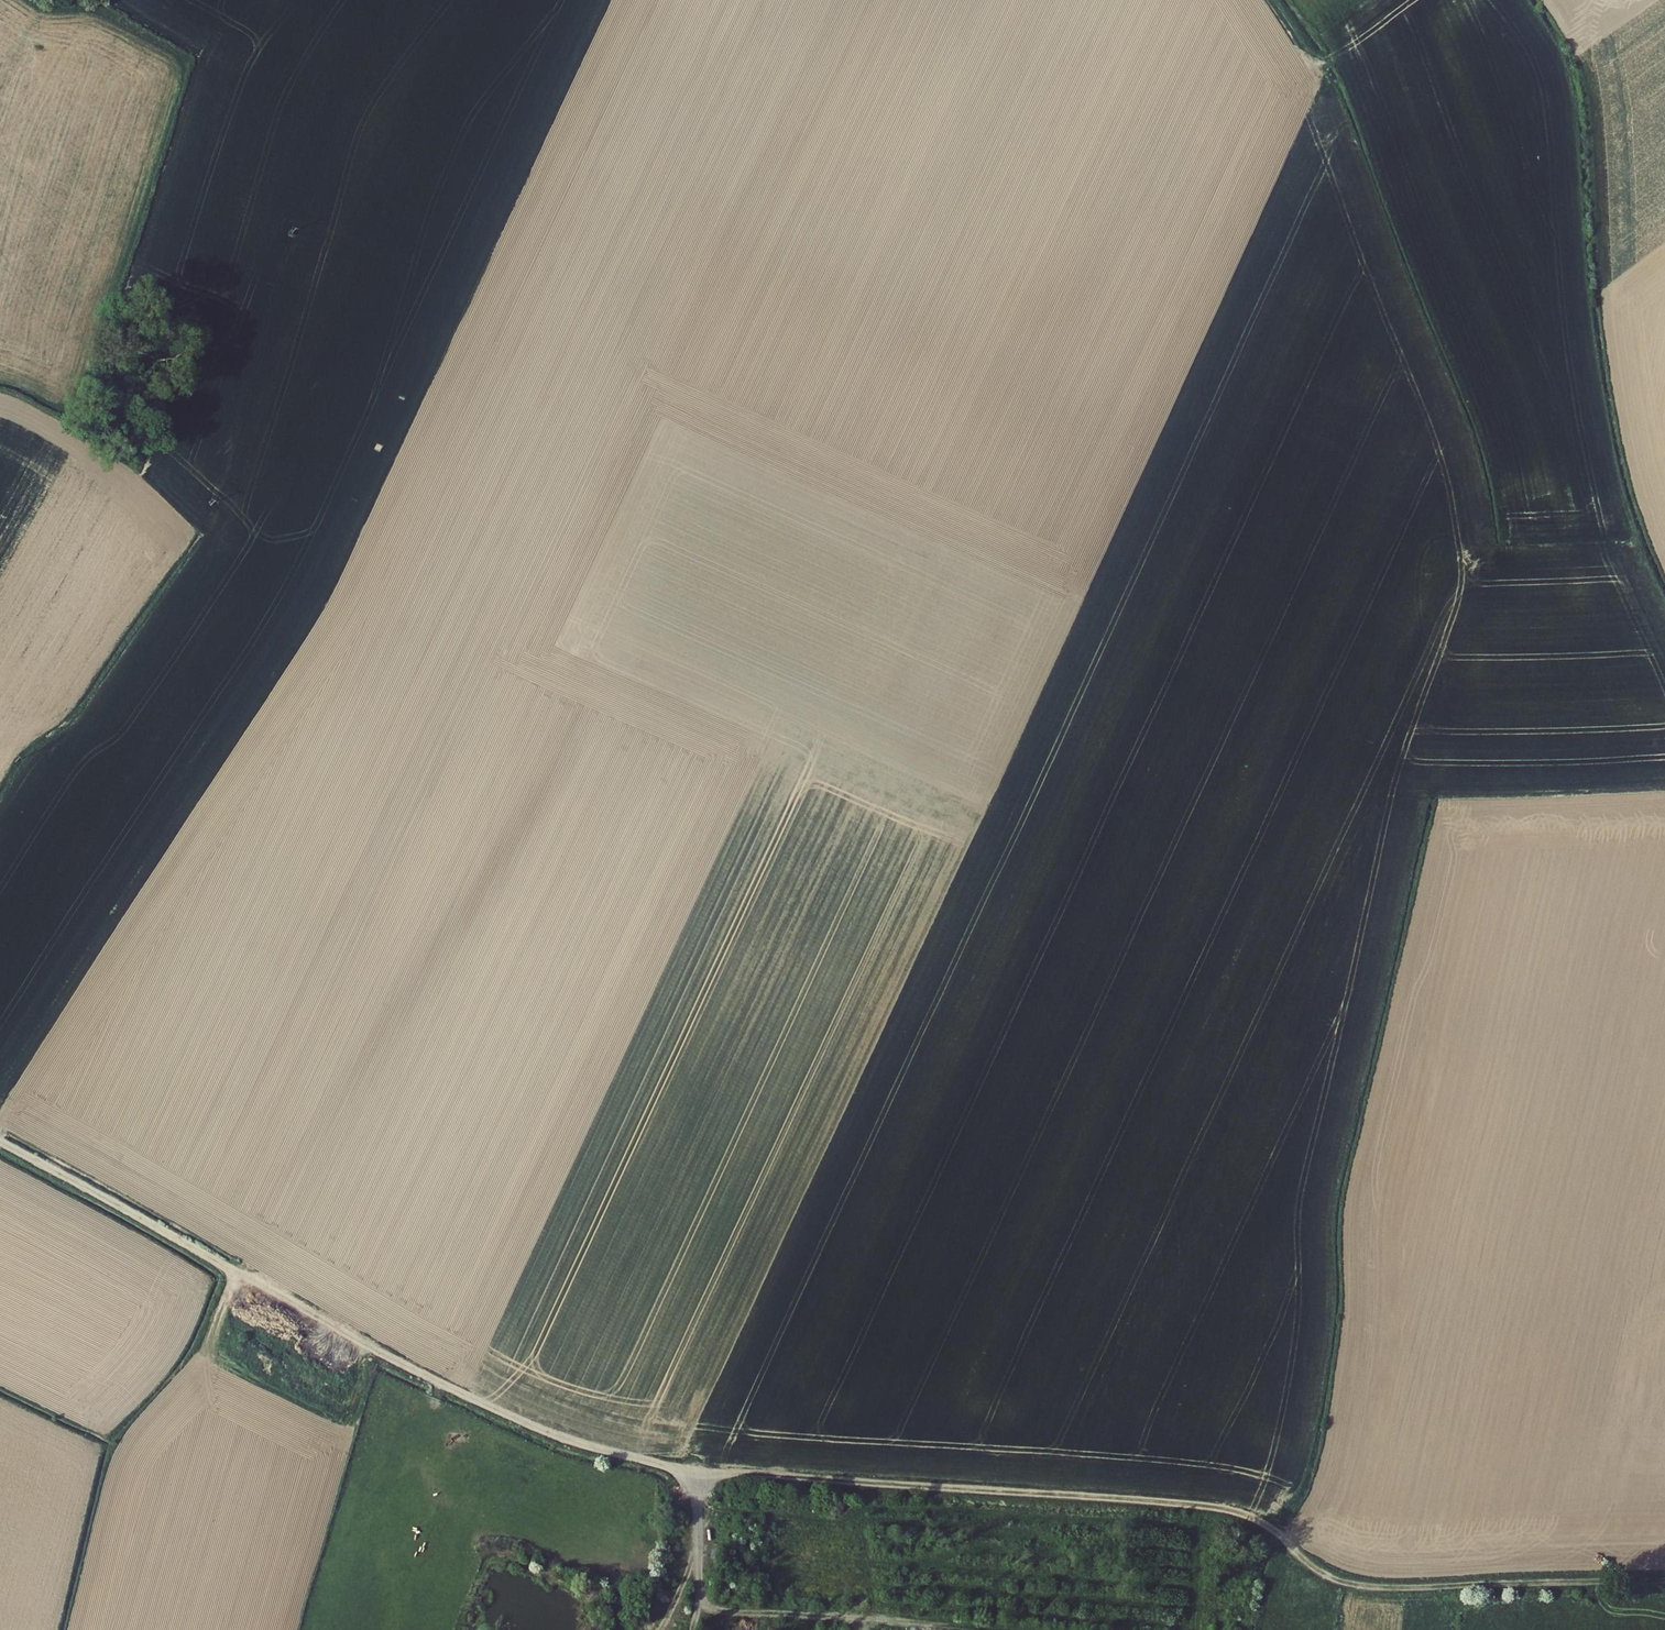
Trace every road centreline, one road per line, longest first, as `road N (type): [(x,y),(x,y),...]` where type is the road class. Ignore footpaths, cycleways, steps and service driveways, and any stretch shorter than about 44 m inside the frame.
road 1 (track): [(0,1139),(413,1367),(550,1432),(727,1472),(1221,1507),(1256,1515),(1335,1576),(1389,1584),(1664,1584)]

